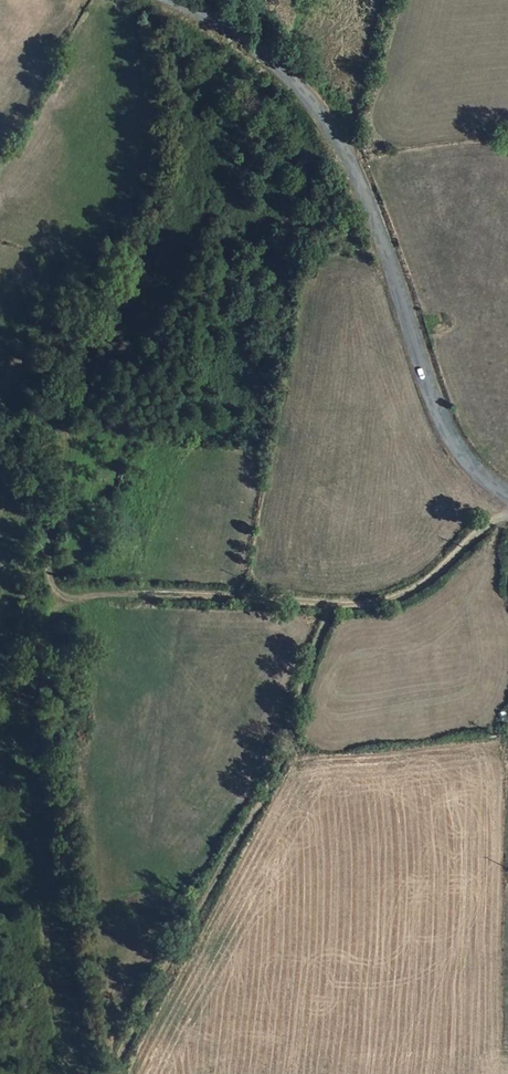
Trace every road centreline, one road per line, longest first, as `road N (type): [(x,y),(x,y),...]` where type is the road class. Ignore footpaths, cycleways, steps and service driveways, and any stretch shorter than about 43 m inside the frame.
road 1 (unclassified): [(507,496),(457,452),(345,150),(291,79),(169,0)]
road 2 (track): [(102,1073),(241,818),(266,767),(301,651),(333,604)]
road 3 (track): [(0,447),(26,491),(38,561),(63,597),(232,594),(333,604)]
road 4 (track): [(333,604),(379,604),(407,593),(507,507)]

